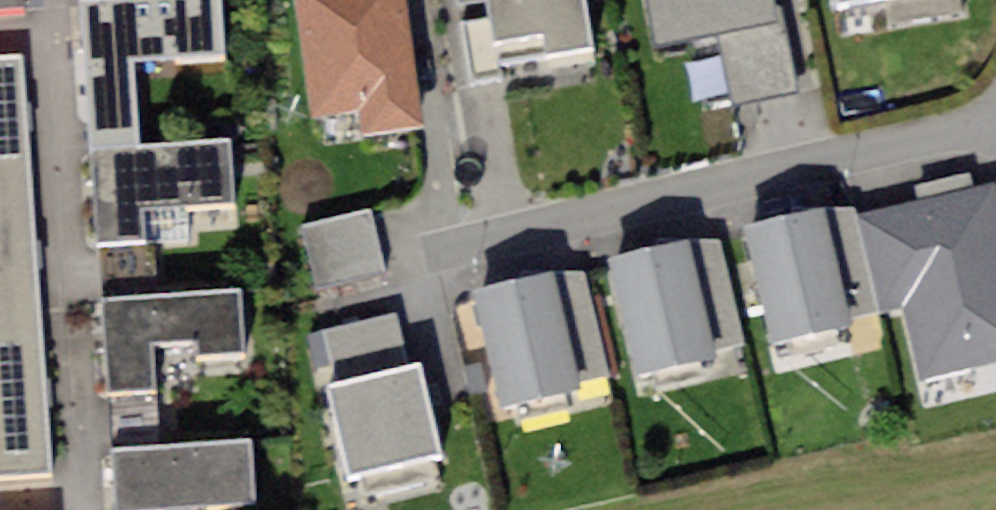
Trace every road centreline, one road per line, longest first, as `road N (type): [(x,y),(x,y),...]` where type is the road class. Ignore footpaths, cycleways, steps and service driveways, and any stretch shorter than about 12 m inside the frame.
road 1 (residential): [(430,255),(995,117)]

